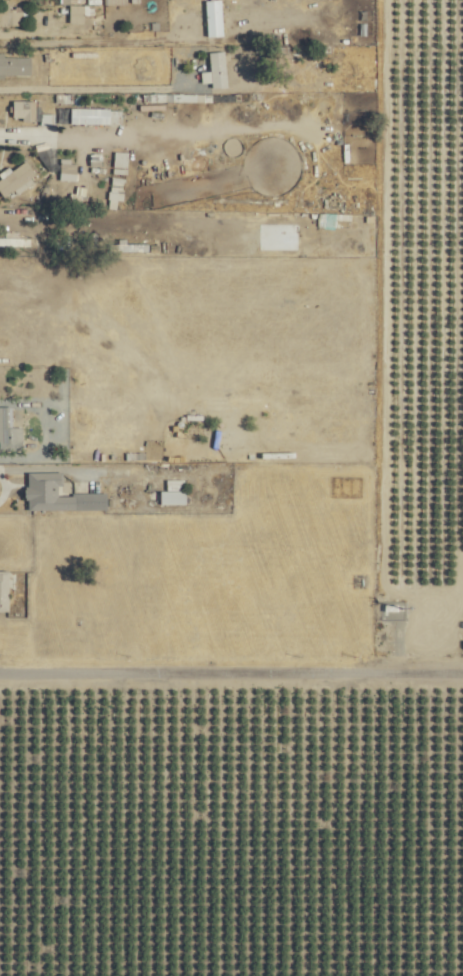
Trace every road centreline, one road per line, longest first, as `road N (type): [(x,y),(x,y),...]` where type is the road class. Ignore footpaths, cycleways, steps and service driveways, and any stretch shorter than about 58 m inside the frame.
road 1 (residential): [(0,667),(462,666)]

